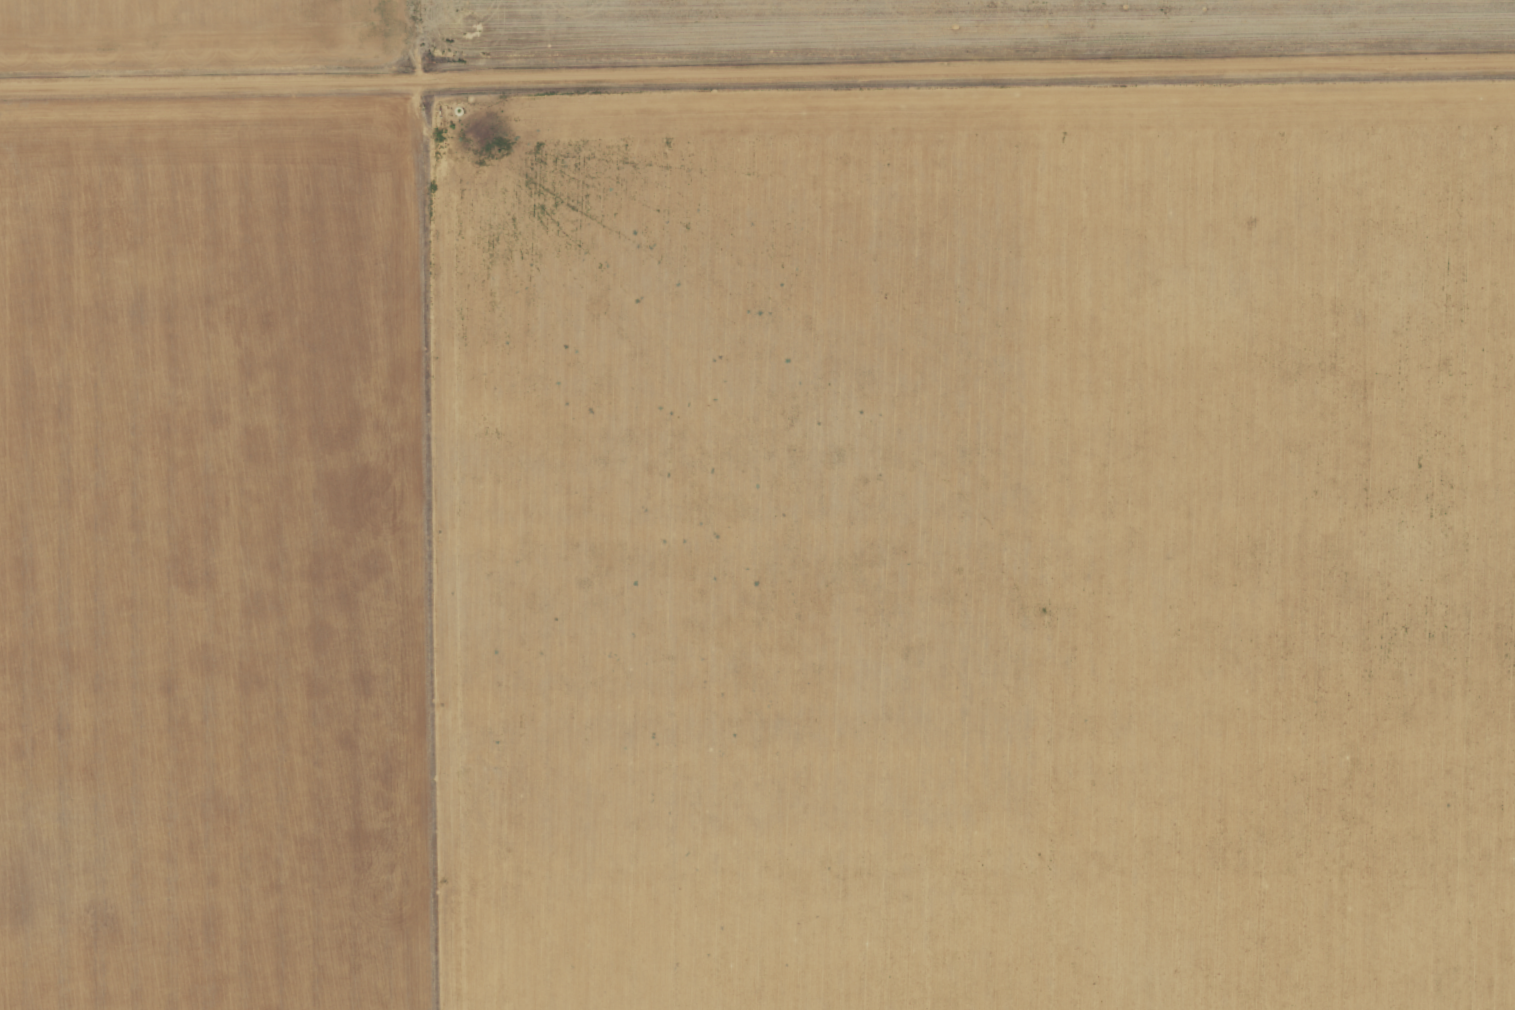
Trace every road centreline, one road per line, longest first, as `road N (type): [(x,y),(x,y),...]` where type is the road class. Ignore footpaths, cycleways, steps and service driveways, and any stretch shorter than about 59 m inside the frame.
road 1 (residential): [(0,86),(1514,60)]
road 2 (residential): [(447,1009),(448,79)]

